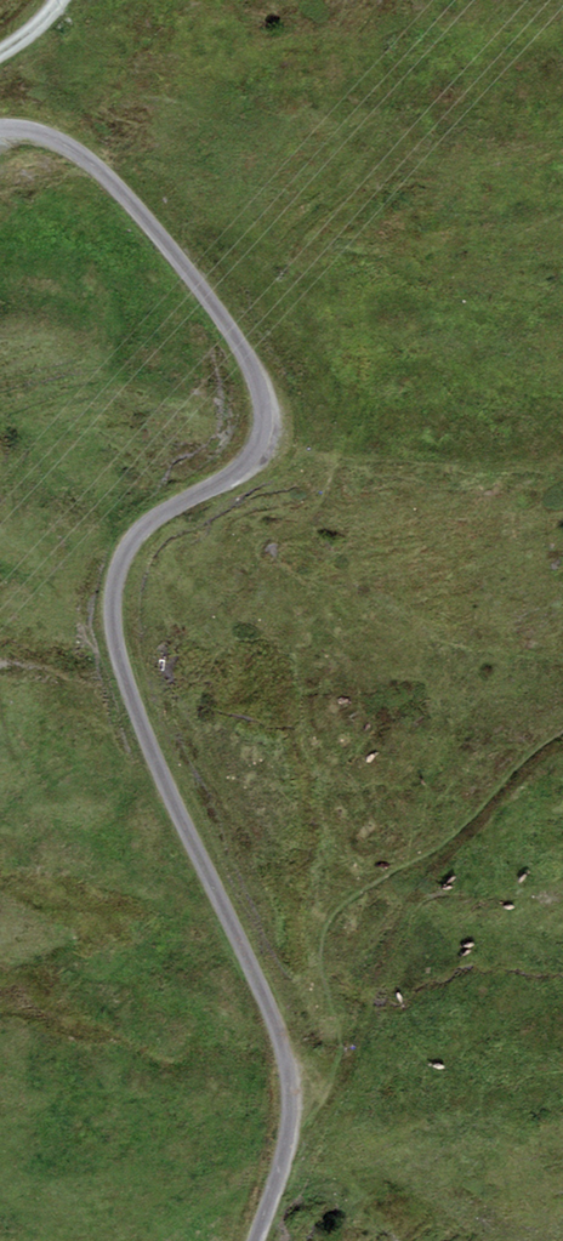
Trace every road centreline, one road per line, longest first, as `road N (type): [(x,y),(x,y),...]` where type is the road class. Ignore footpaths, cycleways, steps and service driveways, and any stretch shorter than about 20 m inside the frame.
road 1 (unclassified): [(254,1240),(285,1147),(292,1064),(123,662),(116,595),(147,529),(243,478),(266,445),(270,392),(239,322),(106,179),(38,139),(0,137)]
road 2 (track): [(293,1105),(325,1102),(344,1071),(342,974),(361,897),(490,783),(562,732)]

